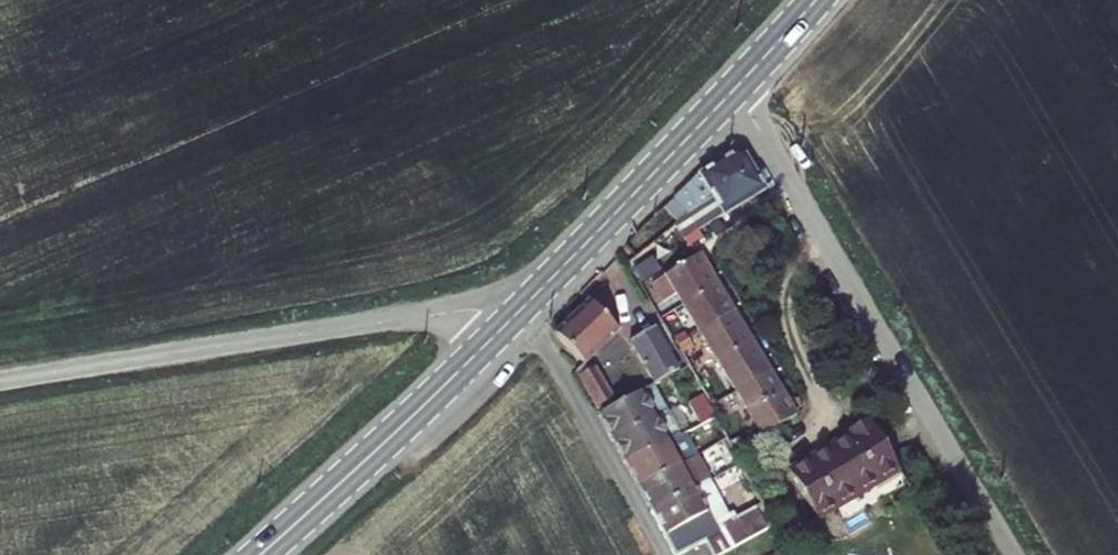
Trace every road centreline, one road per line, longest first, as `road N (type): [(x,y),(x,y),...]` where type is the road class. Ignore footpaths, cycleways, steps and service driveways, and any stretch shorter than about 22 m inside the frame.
road 1 (unclassified): [(741,84),(1020,554)]
road 2 (unclassified): [(0,383),(533,297)]
road 3 (tertiary): [(260,554),(533,297)]
road 4 (tertiary): [(533,297),(741,84)]

